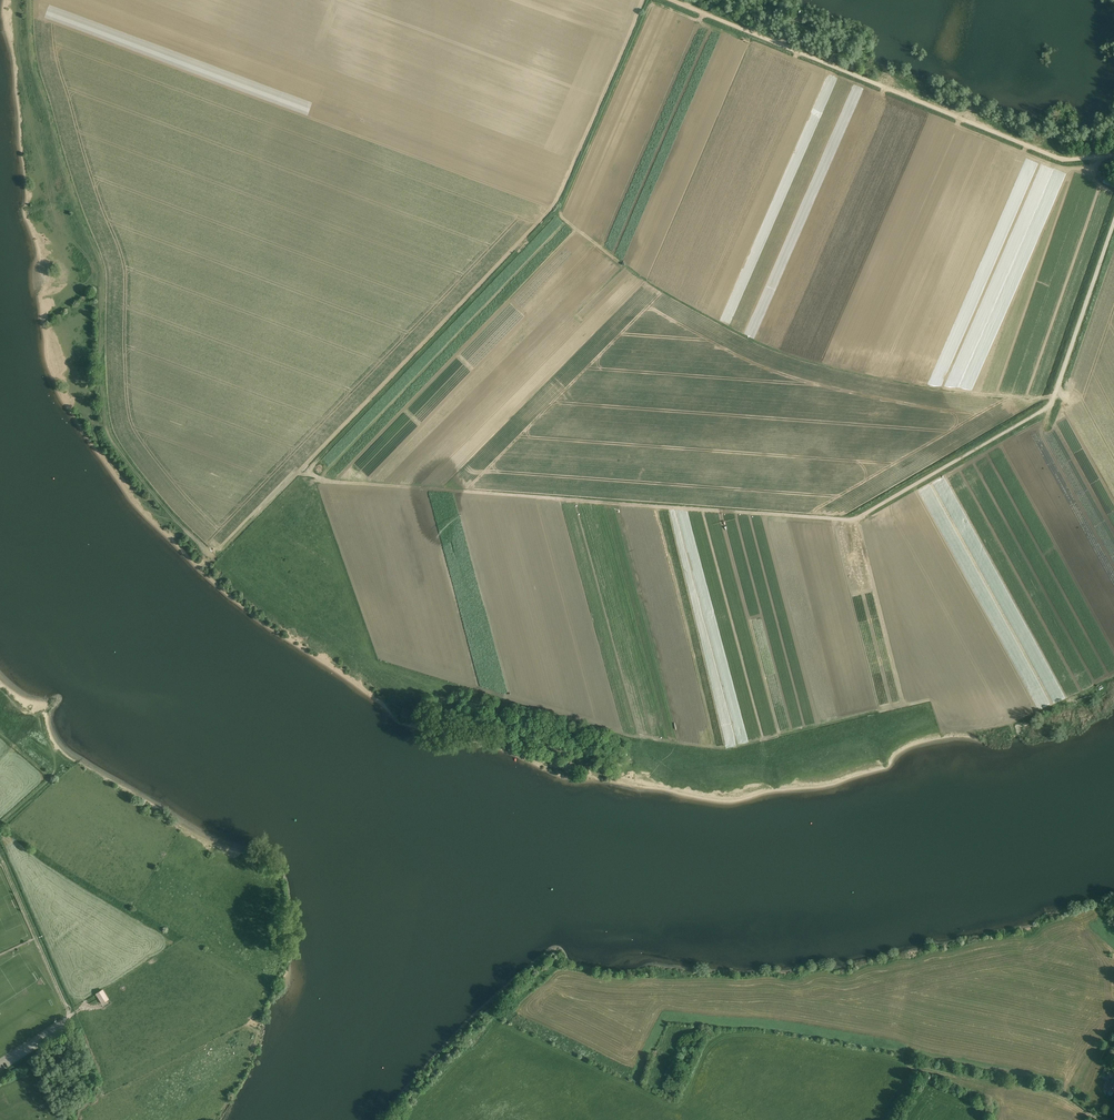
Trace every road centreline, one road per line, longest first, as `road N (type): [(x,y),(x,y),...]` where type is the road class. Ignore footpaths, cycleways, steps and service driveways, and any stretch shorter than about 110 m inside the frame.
road 1 (unclassified): [(365,485),(851,512),(1046,408),(1113,220)]
road 2 (unclassified): [(1113,156),(1056,157),(670,0)]
road 3 (track): [(1102,1119),(1041,1089),(898,1065)]
road 4 (track): [(68,1017),(0,854)]

